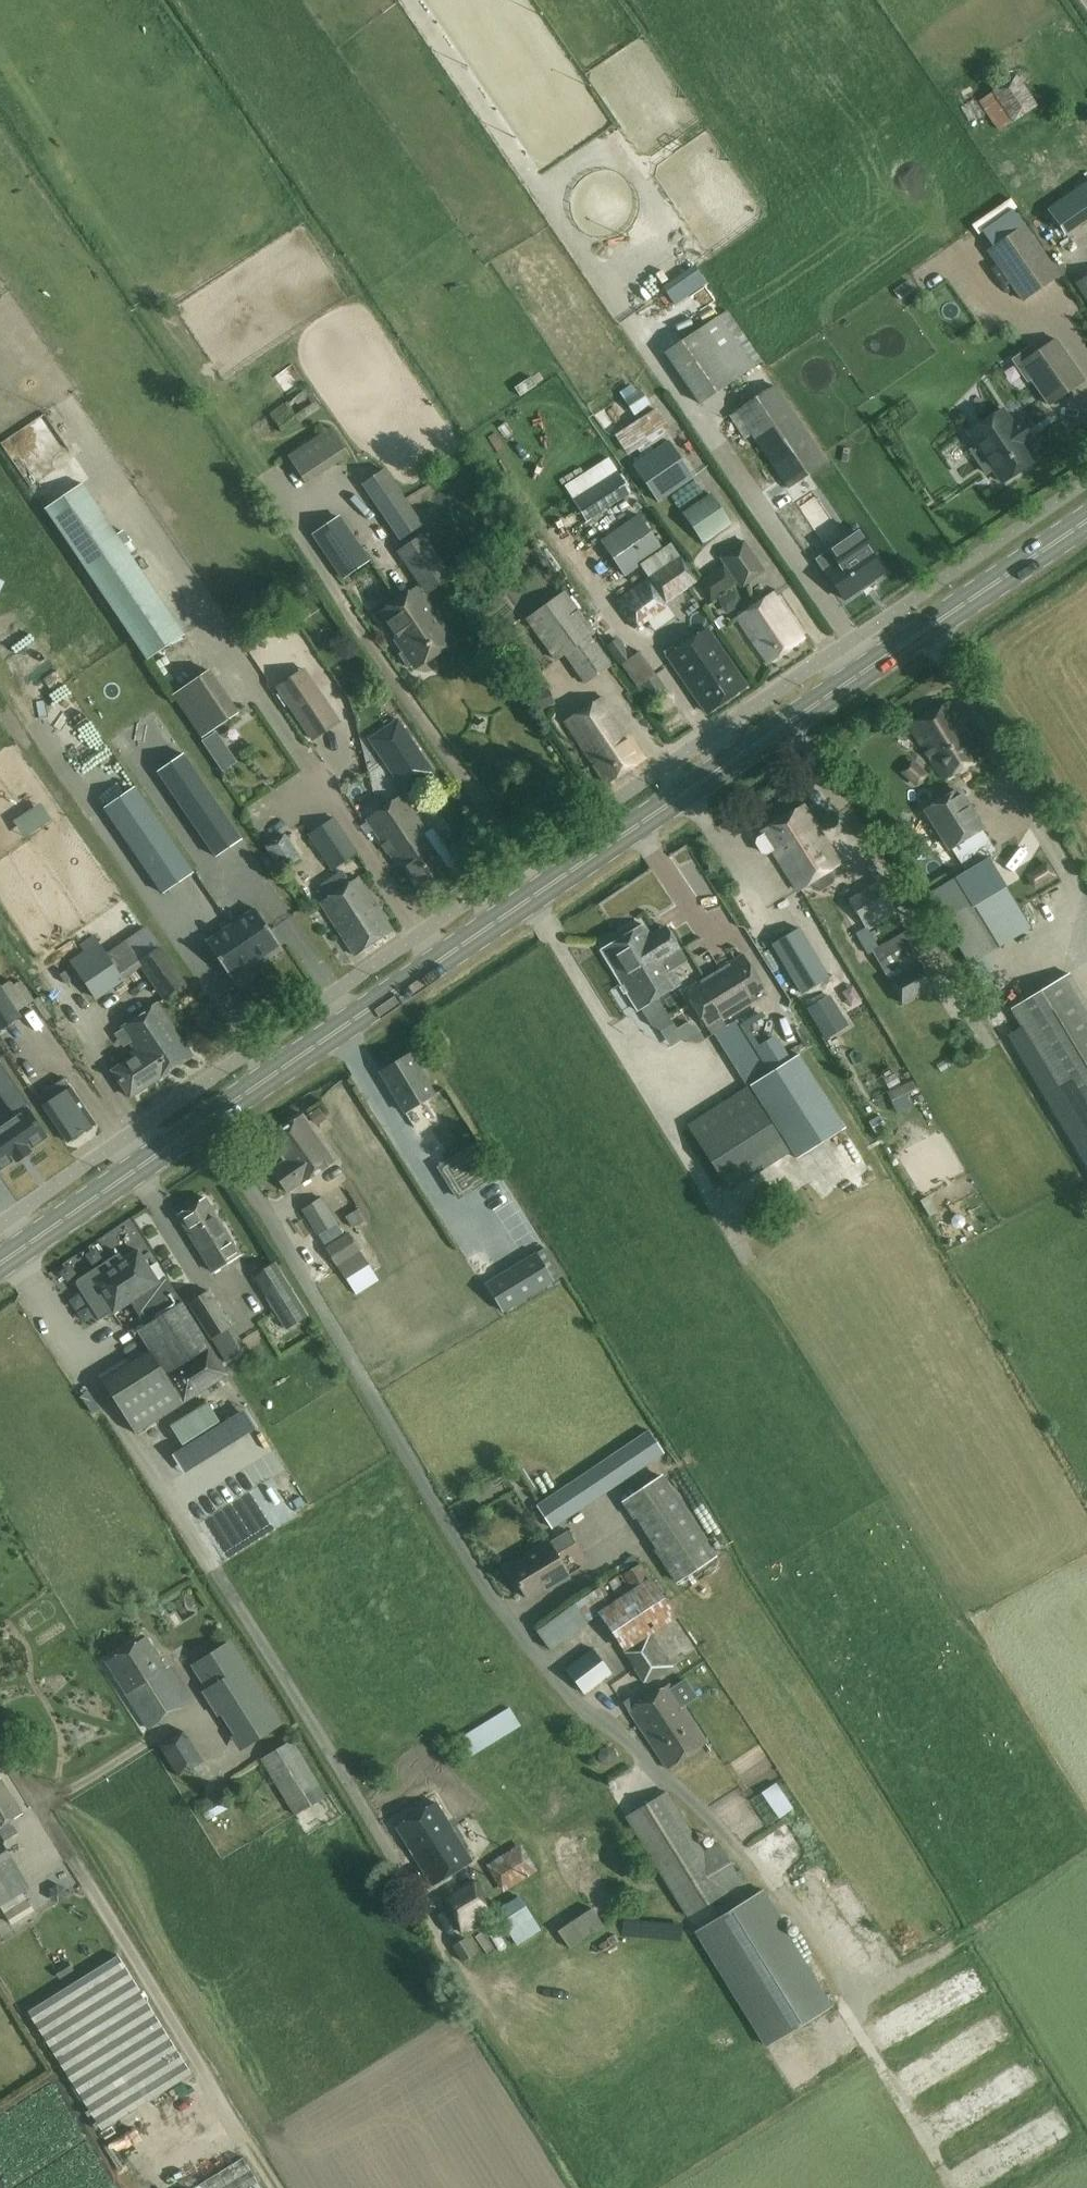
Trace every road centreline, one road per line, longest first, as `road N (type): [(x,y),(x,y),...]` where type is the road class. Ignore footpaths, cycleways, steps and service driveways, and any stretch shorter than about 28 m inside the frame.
road 1 (primary): [(0,1262),(1086,521)]

